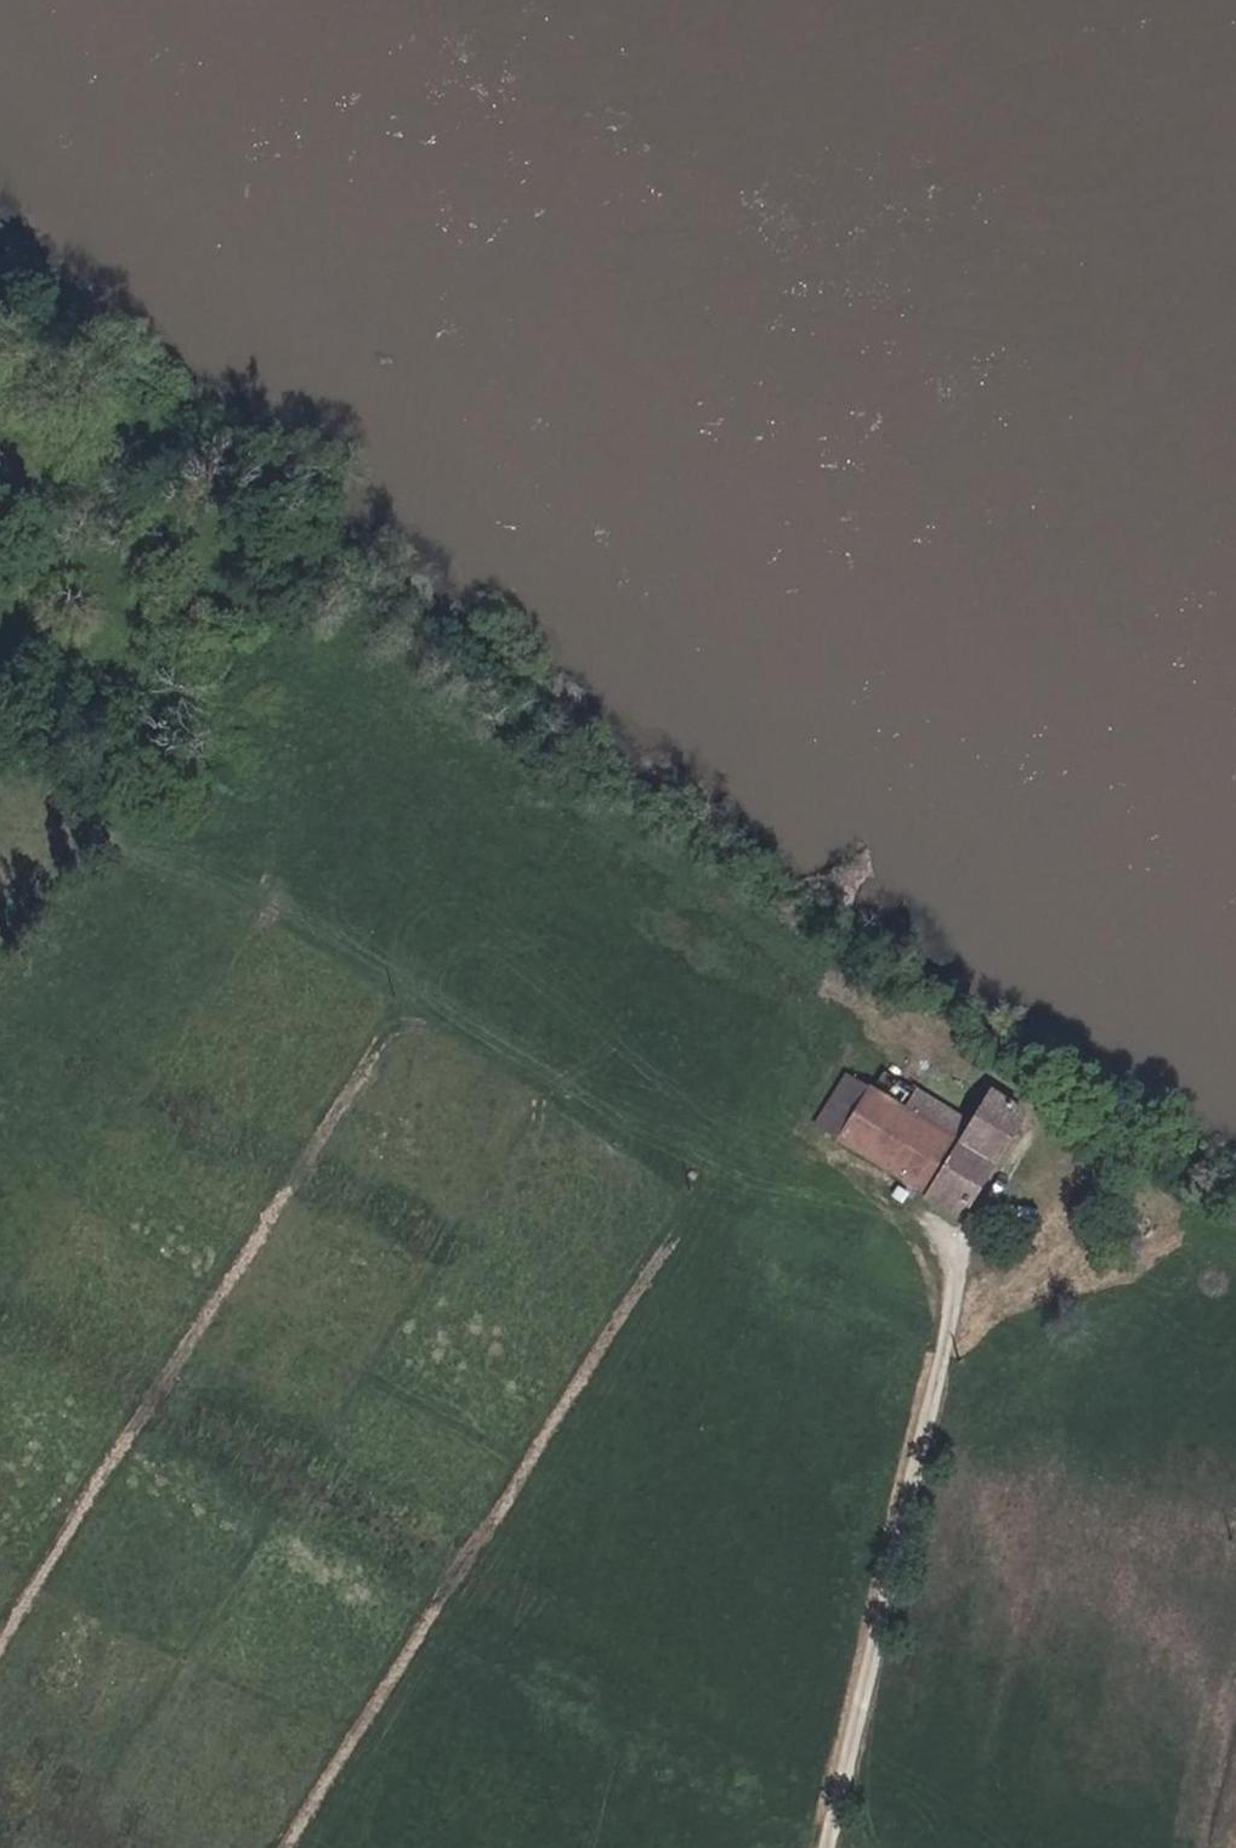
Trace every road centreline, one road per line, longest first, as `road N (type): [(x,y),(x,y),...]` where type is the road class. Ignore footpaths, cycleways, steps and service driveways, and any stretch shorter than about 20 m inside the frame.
road 1 (residential): [(818,1847),(962,1255)]

